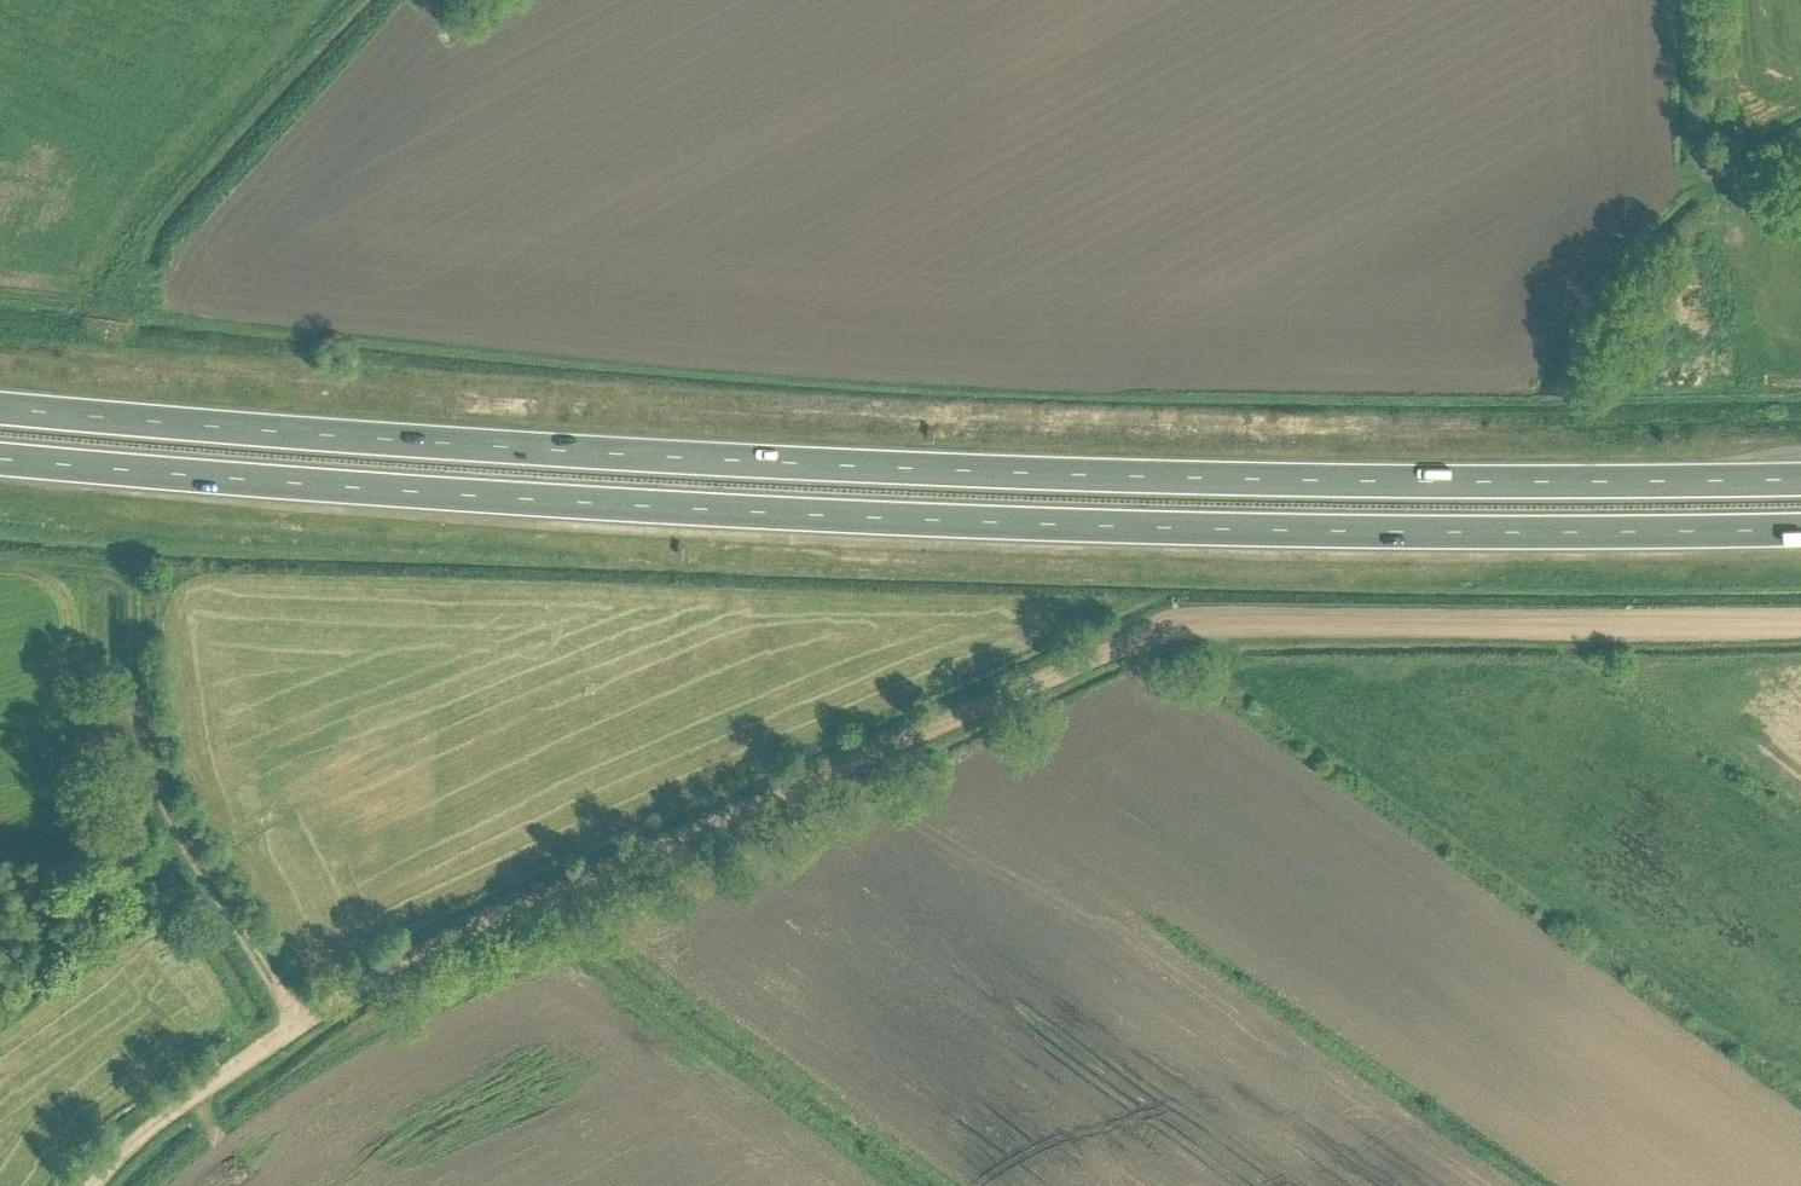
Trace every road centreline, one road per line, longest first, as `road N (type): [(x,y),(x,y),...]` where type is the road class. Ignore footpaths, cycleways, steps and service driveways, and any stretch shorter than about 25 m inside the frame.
road 1 (track): [(91,1185),(115,1157),(264,1043),(377,973),(1155,632),(1800,621)]
road 2 (trunk): [(1800,479),(1462,483),(881,467),(0,407)]
road 3 (trunk): [(0,459),(882,519),(1455,532),(1800,530)]
road 4 (track): [(302,1019),(173,820),(139,737),(128,675),(129,582)]
road 5 (track): [(1692,0),(1698,155),(1729,174),(1800,137)]

